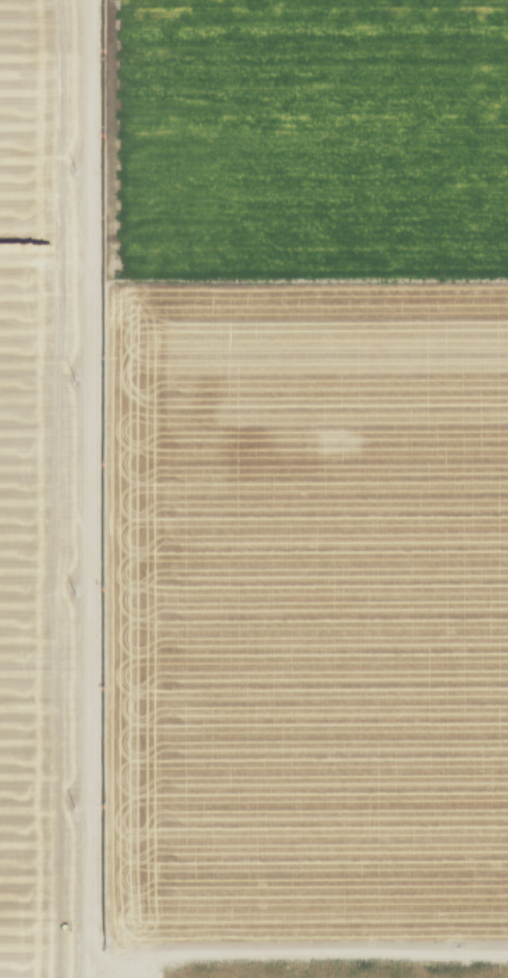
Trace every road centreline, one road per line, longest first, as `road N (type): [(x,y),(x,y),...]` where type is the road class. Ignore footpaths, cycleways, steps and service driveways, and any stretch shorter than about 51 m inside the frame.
road 1 (track): [(87,0),(91,977)]

